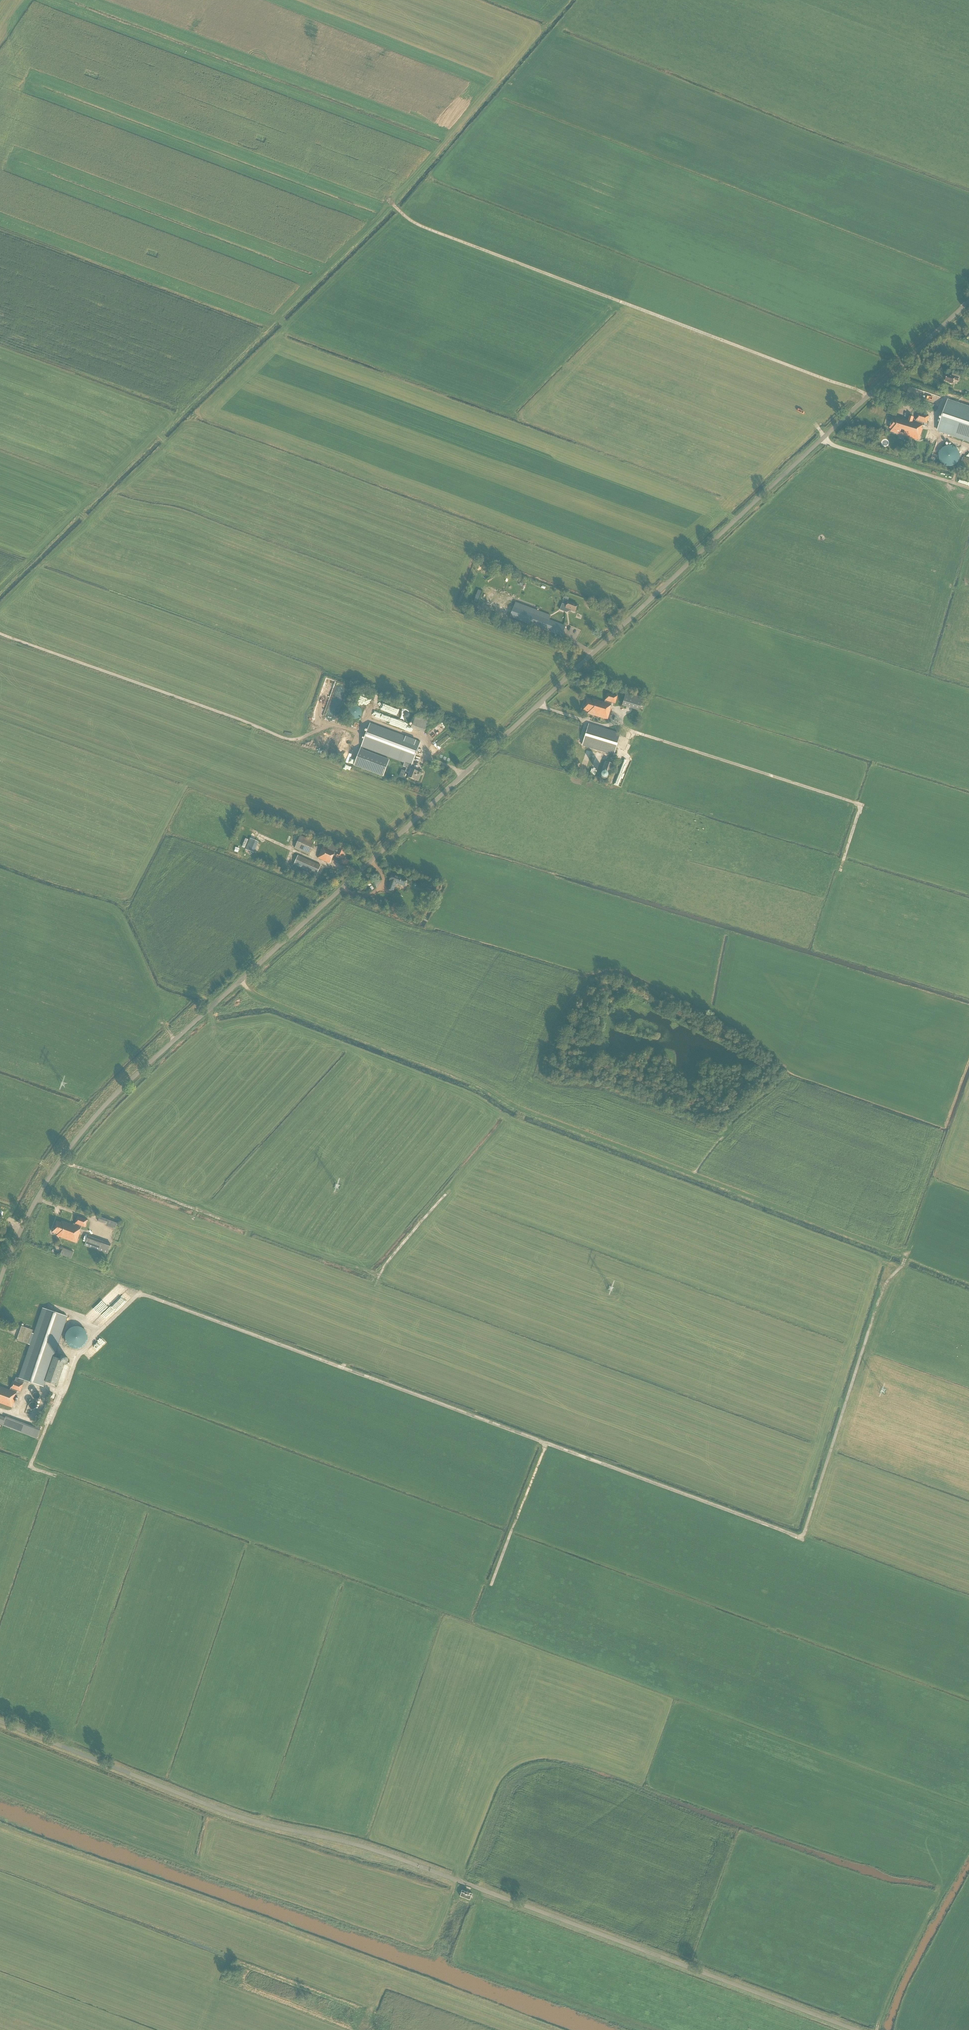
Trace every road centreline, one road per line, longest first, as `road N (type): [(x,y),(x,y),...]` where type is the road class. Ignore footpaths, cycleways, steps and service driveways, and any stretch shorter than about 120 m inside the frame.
road 1 (unclassified): [(0,1283),(49,1179),(132,1080),(871,394)]
road 2 (unclassified): [(859,2029),(355,1844),(241,1818),(0,1723)]
road 3 (unclassified): [(871,394),(404,219)]
road 4 (unclassified): [(871,394),(968,302)]

